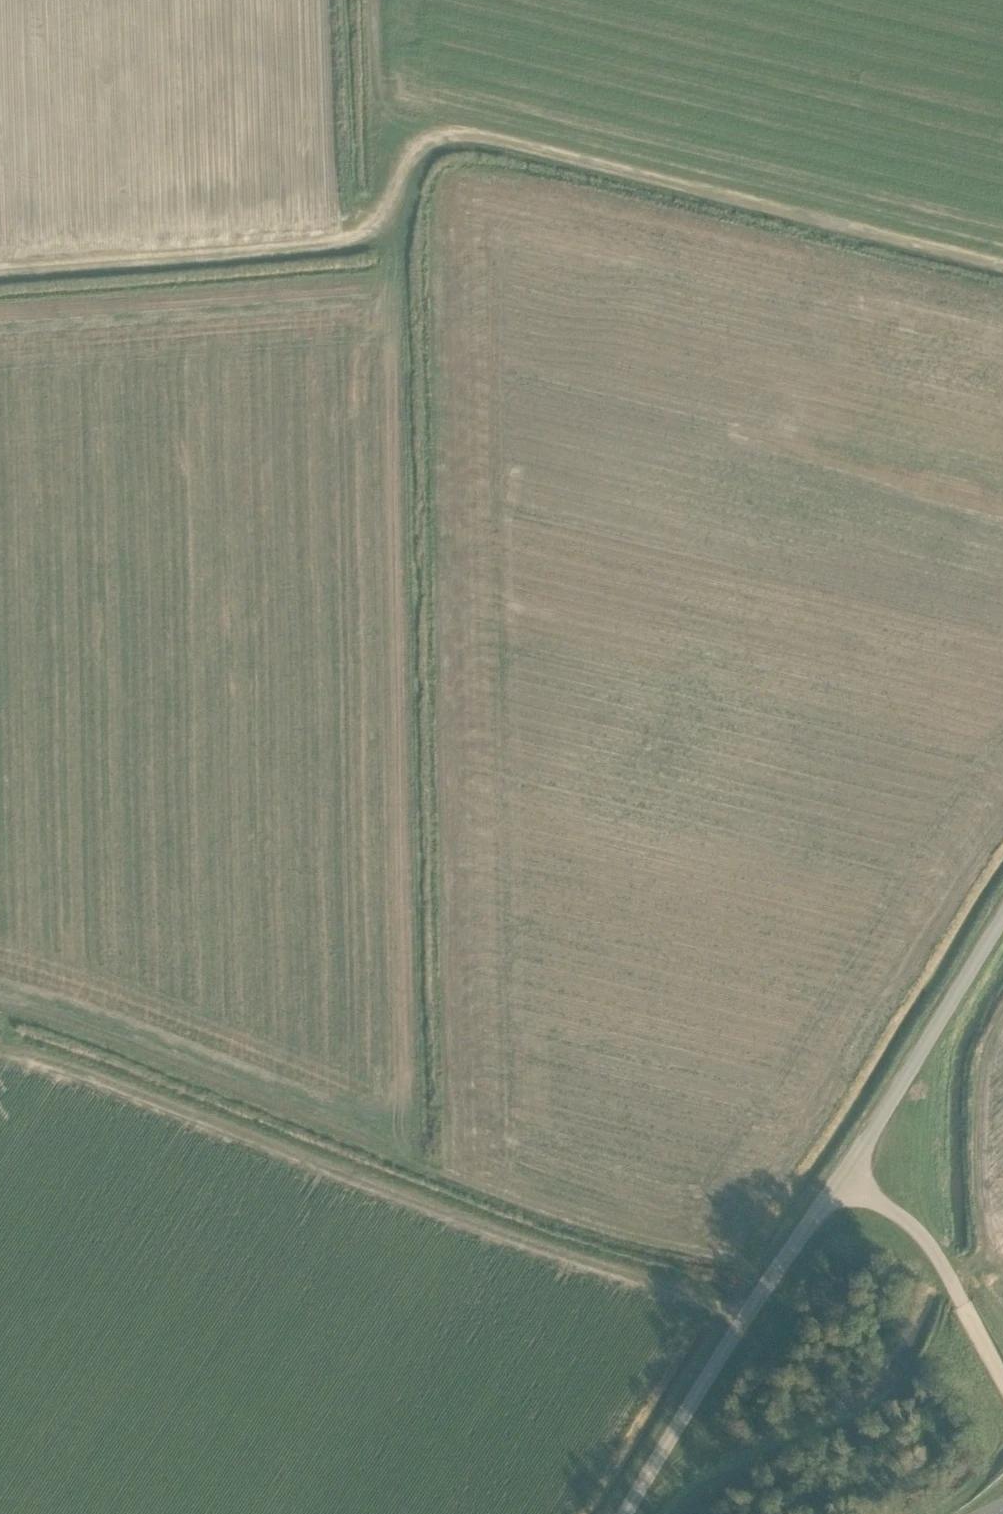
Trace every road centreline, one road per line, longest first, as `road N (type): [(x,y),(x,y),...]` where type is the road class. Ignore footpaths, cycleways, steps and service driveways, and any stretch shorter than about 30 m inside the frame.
road 1 (unclassified): [(616,1513),(799,1222),(843,1168)]
road 2 (unclassified): [(843,1168),(1002,914)]
road 3 (unclassified): [(1002,1381),(930,1255),(843,1168)]

